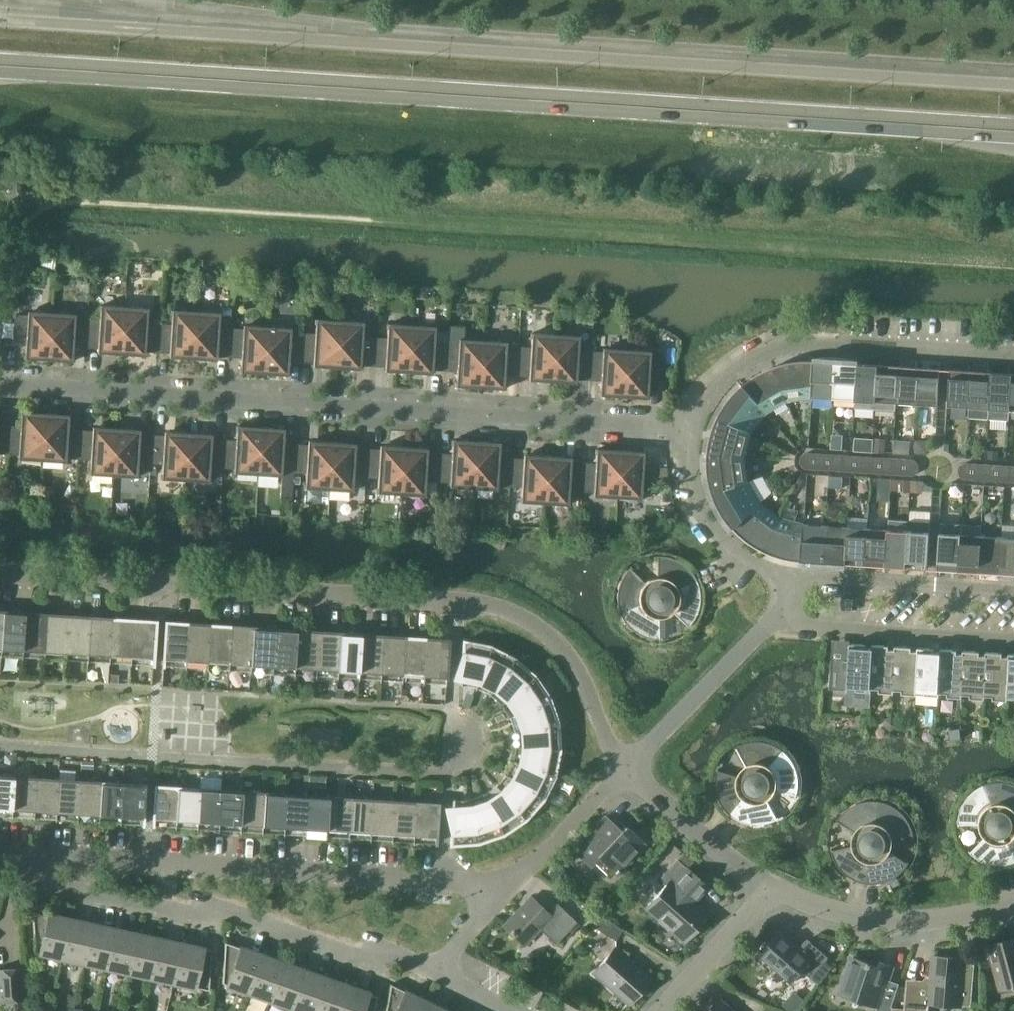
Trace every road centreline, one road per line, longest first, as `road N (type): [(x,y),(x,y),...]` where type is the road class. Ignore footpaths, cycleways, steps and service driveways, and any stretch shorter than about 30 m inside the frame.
road 1 (primary): [(1013,79),(0,8)]
road 2 (primary): [(0,66),(595,110),(1013,131)]
road 3 (residential): [(625,766),(571,660),(514,612),(463,601),(0,571)]
road 4 (residential): [(695,428),(0,383)]
road 5 (residential): [(500,885),(27,853)]
road 6 (residential): [(437,974),(374,946),(372,962),(216,907),(202,916),(31,879),(27,853)]
road 7 (residential): [(695,428),(721,377),(789,344),(1013,357)]
road 8 (residential): [(1013,898),(970,912),(890,921),(771,887)]
road 9 (residential): [(770,623),(1013,637)]
road 10 (residential): [(1013,589),(776,574)]
road 11 (residential): [(625,766),(770,623)]
road 12 (residential): [(771,887),(625,766)]
road 13 (residential): [(776,574),(738,553),(710,524),(696,489),(695,428)]
road 14 (residential): [(500,885),(532,864),(625,766)]
road 15 (residential): [(660,1010),(771,887)]

